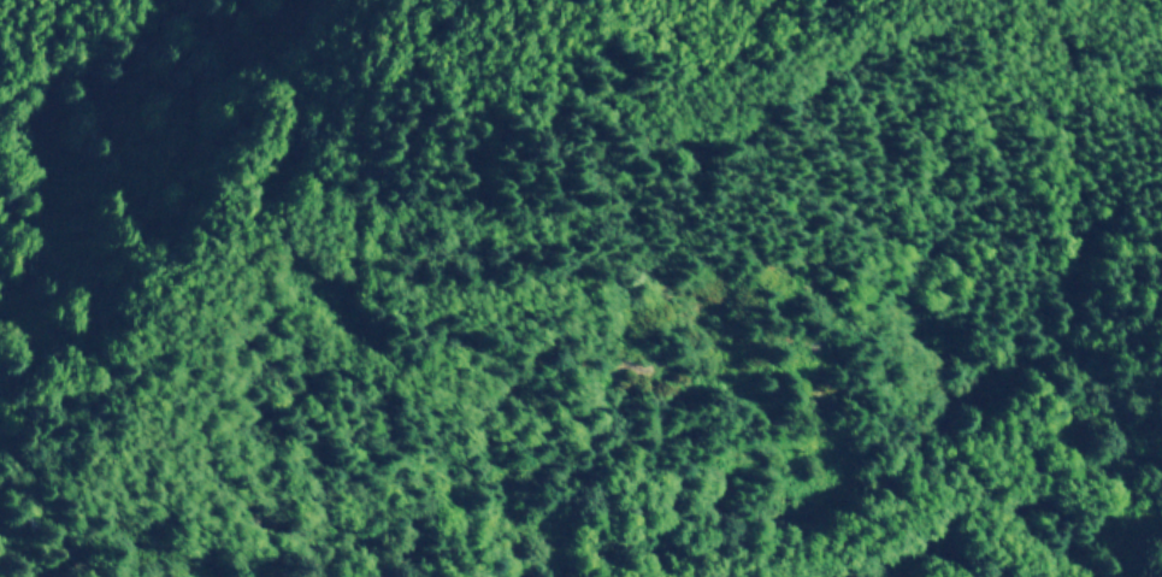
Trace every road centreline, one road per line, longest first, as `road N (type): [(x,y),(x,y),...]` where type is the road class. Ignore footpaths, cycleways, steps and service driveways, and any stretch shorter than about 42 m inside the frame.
road 1 (track): [(474,0),(342,167),(113,310)]

